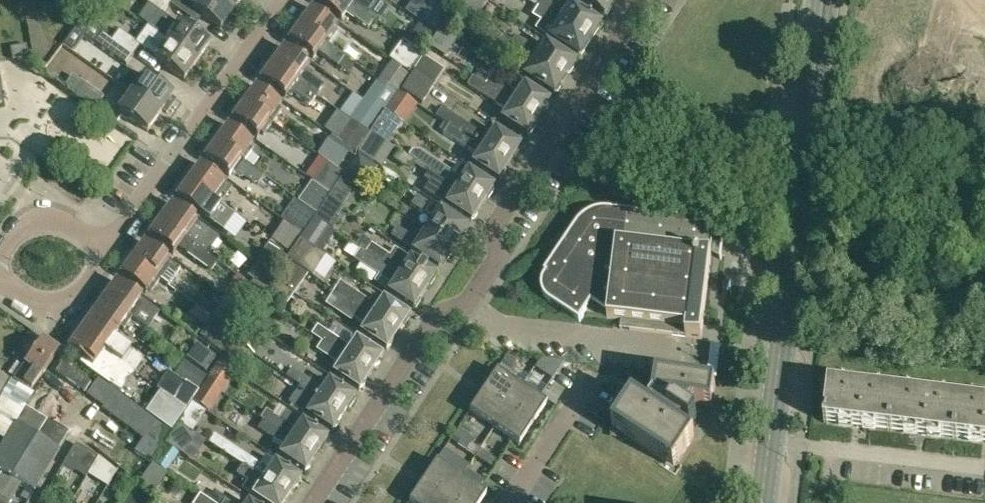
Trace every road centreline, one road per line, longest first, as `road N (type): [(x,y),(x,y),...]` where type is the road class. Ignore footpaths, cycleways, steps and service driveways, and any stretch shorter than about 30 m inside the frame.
road 1 (residential): [(311,502),(438,314),(468,298),(497,254),(495,228),(641,0)]
road 2 (tertiary): [(769,442),(822,0)]
road 3 (residential): [(108,251),(288,0)]
road 4 (residential): [(984,472),(769,442)]
road 5 (residential): [(0,280),(54,310),(74,300),(108,251)]
road 6 (residential): [(512,502),(587,385)]
road 7 (residential): [(108,251),(46,215),(25,224),(0,257)]

